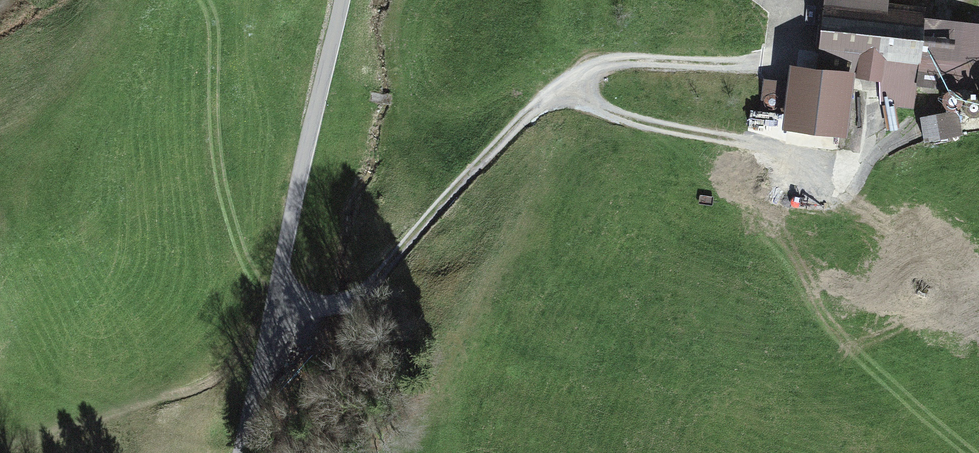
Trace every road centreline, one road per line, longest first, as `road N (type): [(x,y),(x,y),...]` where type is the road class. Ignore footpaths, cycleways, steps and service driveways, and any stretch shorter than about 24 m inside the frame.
road 1 (track): [(850,174),(767,143),(615,119),(559,87),(499,142),(360,298),(284,306)]
road 2 (unclassified): [(341,0),(284,306),(246,452)]
road 3 (track): [(559,87),(585,68),(625,58),(770,60),(794,37),(804,0)]

